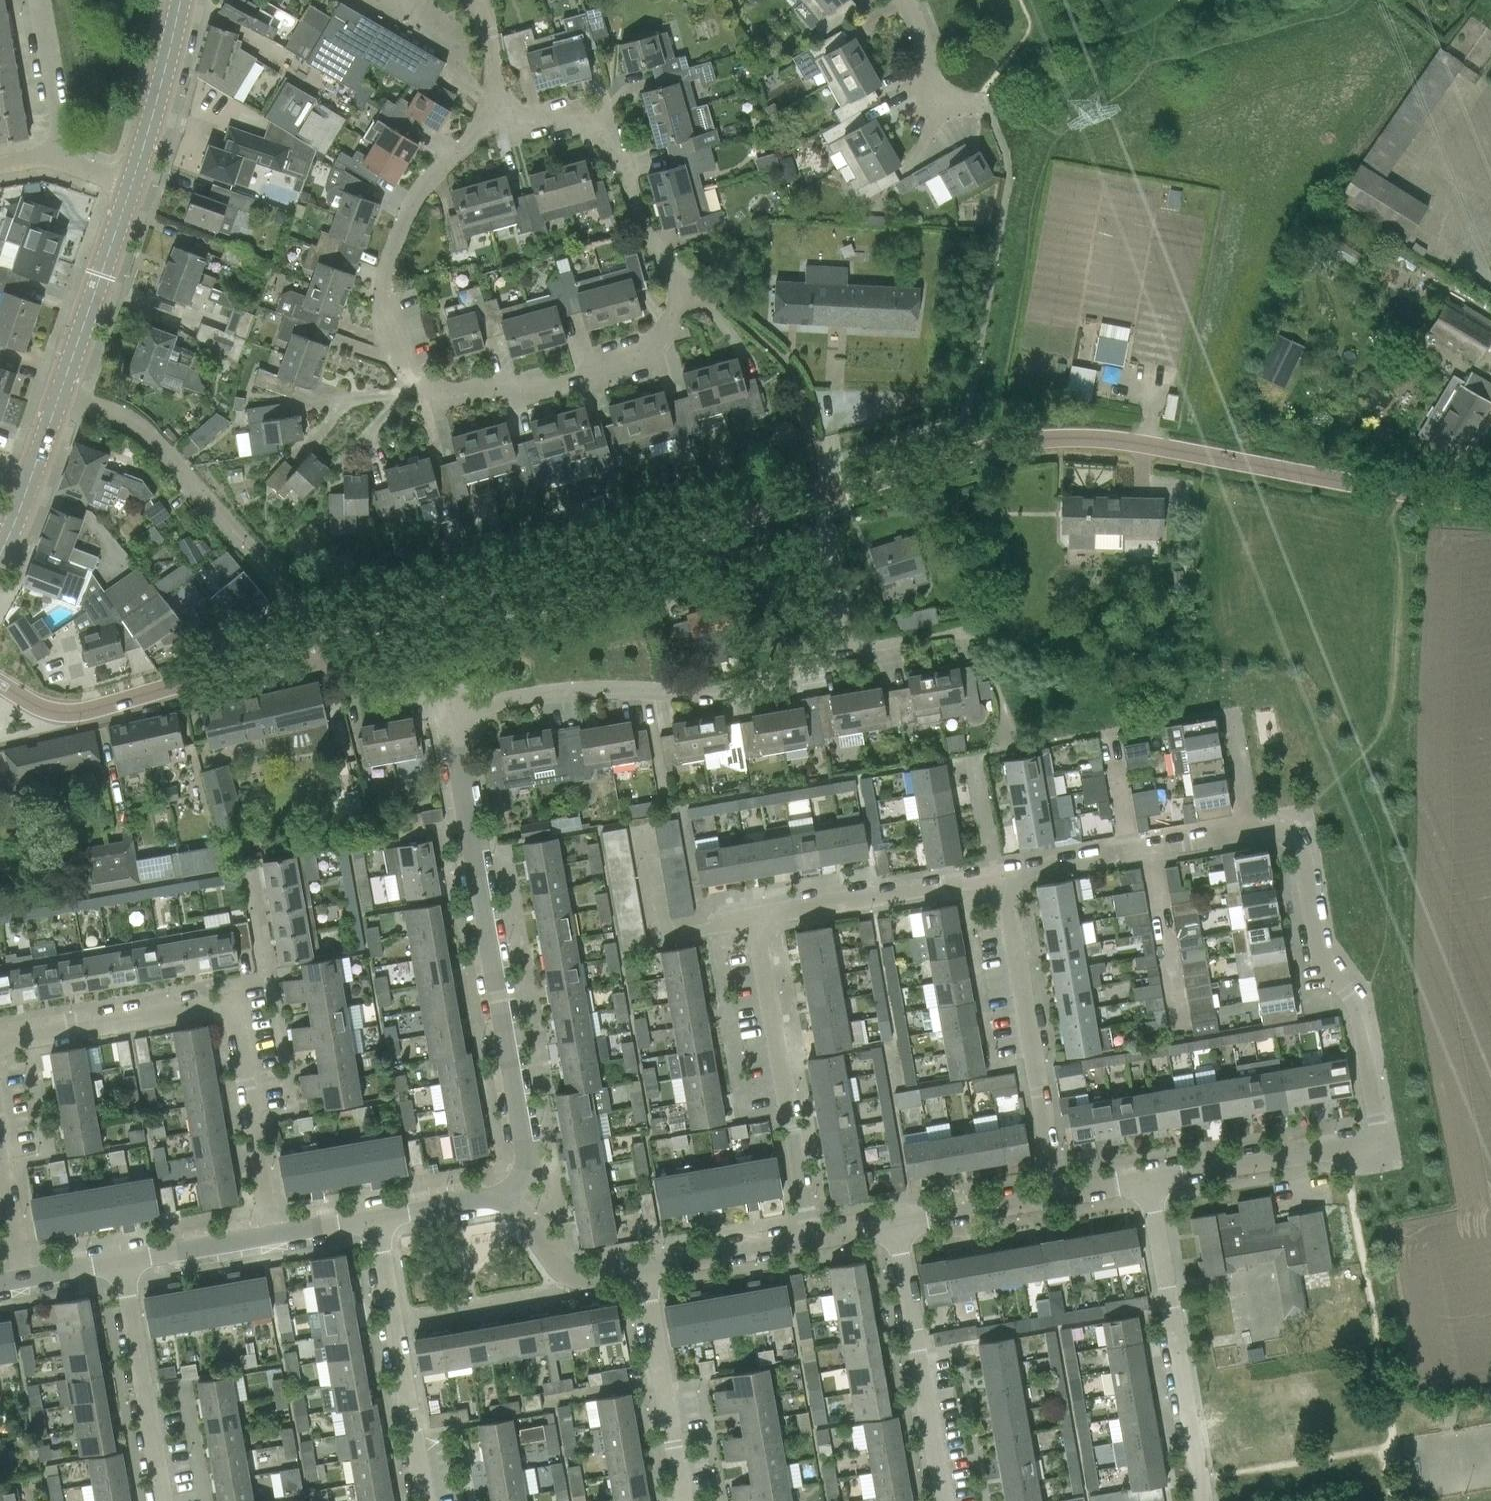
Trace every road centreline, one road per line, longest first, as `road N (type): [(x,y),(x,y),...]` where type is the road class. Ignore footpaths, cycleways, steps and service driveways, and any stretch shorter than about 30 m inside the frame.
road 1 (unclassified): [(0,684),(39,708),(92,710),(1006,444),(1134,443),(1490,504)]
road 2 (residential): [(507,1192),(521,1177),(527,1141),(451,705),(573,691),(725,693),(789,674),(836,637),(895,644)]
road 3 (residential): [(1149,1187),(1362,1145),(1381,1121),(1362,1002),(1327,971),(1296,838),(1283,823),(1130,848),(1001,880)]
road 4 (residential): [(671,263),(676,293),(661,331),(573,381),(442,393),(411,378),(387,346),(385,271),(411,206),(495,101)]
road 5 (residential): [(1001,880),(756,921),(816,1246)]
road 6 (residential): [(280,1238),(235,1004),(0,1042)]
road 7 (residential): [(1060,1203),(1001,880)]
road 8 (residential): [(1208,1500),(1149,1187)]
road 9 (residential): [(428,1500),(373,1222)]
road 10 (residential): [(896,1231),(947,1500)]
road 11 (residential): [(495,101),(530,118),(563,116),(608,134),(642,227),(671,263)]
road 12 (residential): [(239,542),(137,427),(59,395)]
road 13 (residential): [(163,1500),(122,1270)]
road 14 (residential): [(636,1278),(680,1500)]
road 15 (tertiary): [(59,395),(131,188)]
road 16 (tertiary): [(131,188),(179,0)]
road 17 (residential): [(636,1278),(816,1246)]
road 18 (residential): [(507,1192),(569,1280),(636,1278)]
road 19 (residential): [(0,1118),(27,1287)]
road 20 (tertiary): [(0,553),(59,395)]
road 21 (residential): [(896,1231),(1060,1203)]
road 22 (residential): [(62,162),(38,0)]
road 23 (residential): [(122,1270),(280,1238)]
road 24 (residential): [(373,1222),(507,1192)]

